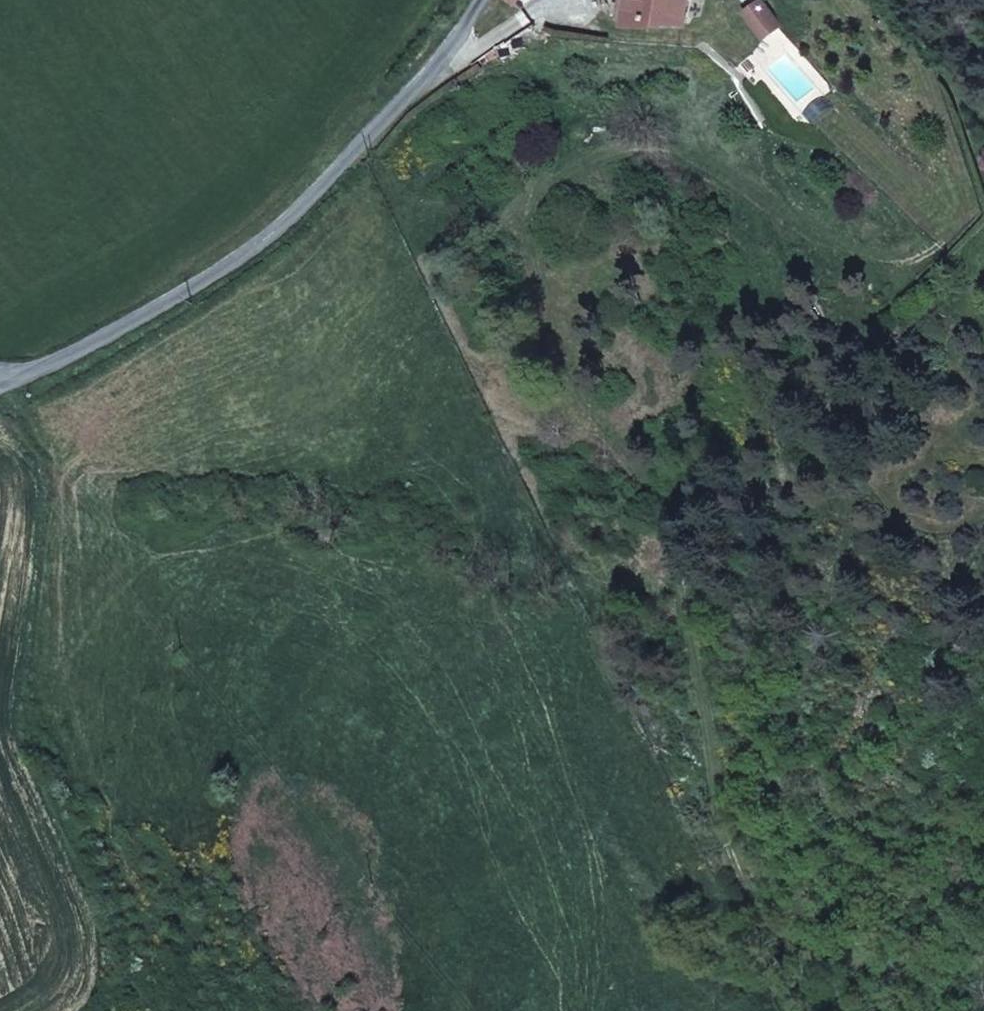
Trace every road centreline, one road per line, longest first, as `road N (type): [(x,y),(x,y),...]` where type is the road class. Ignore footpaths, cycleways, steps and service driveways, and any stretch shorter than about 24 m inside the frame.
road 1 (residential): [(482,0),(387,118),(255,251),(155,315),(0,390)]

